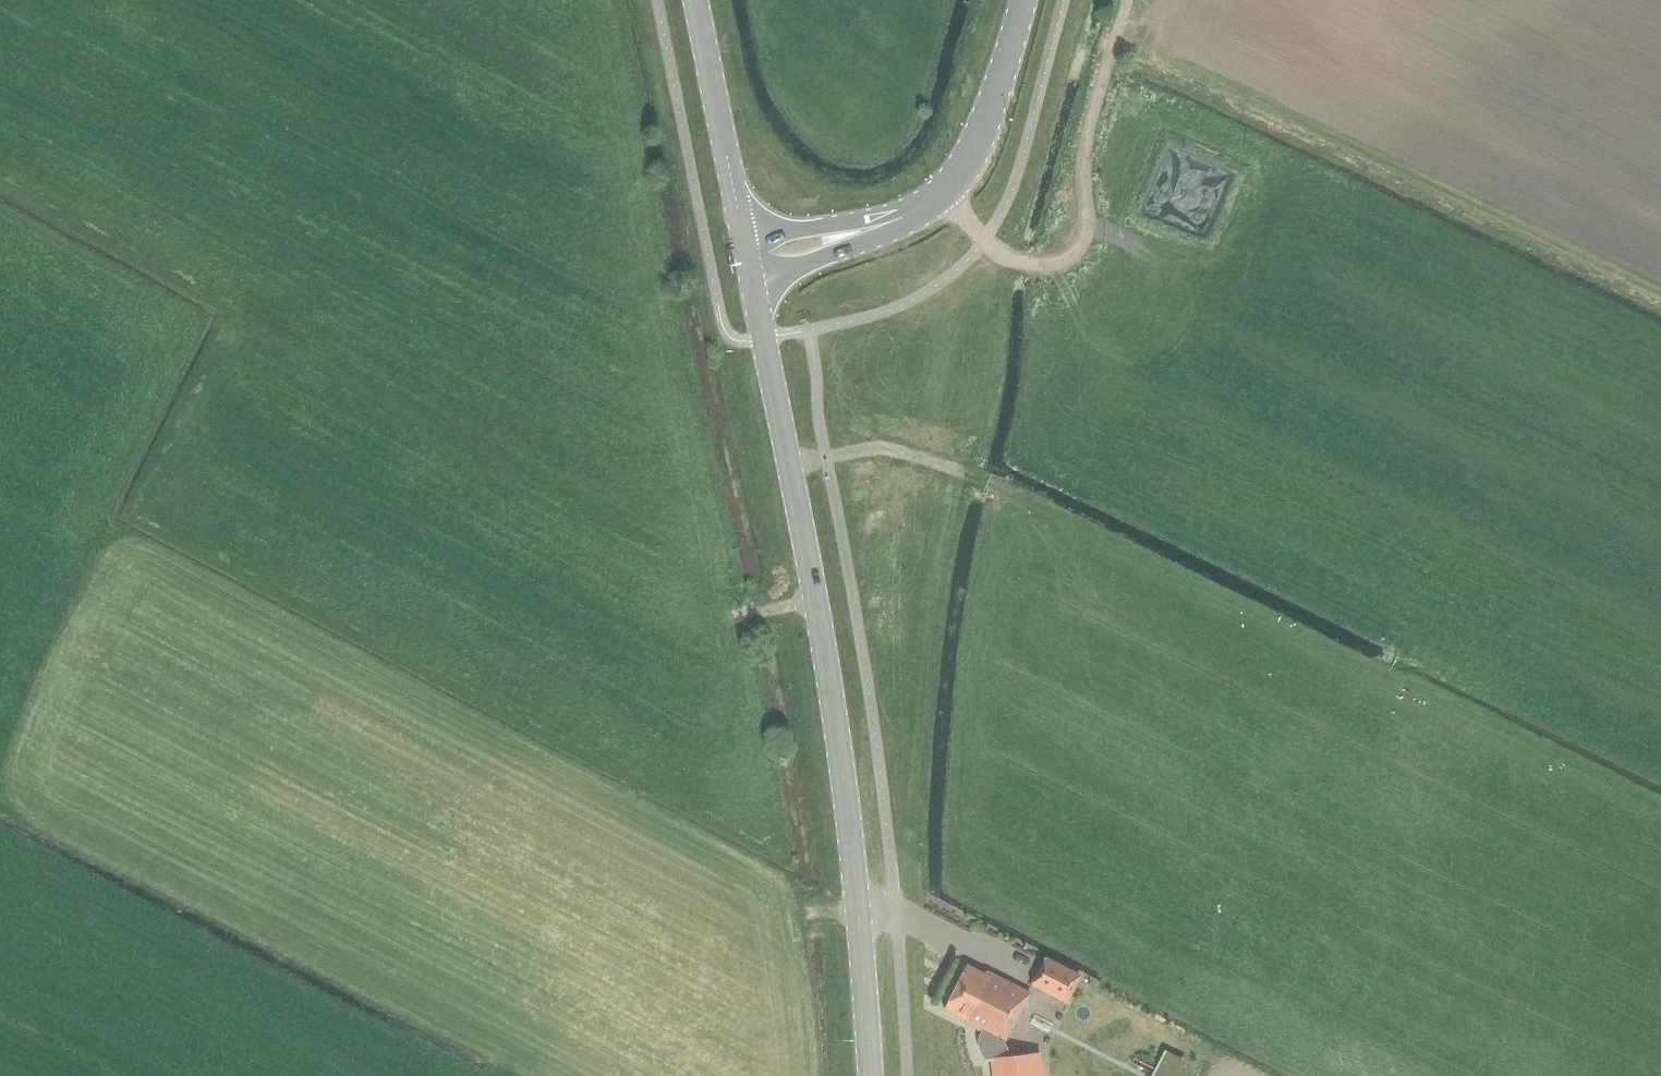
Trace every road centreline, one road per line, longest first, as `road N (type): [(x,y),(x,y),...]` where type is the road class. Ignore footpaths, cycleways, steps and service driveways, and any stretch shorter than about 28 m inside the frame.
road 1 (tertiary): [(871,1075),(828,674),(751,285)]
road 2 (secondary): [(901,219),(944,194),(971,155),(1023,0)]
road 3 (secondary): [(743,239),(695,0)]
road 4 (secondary): [(751,285),(862,243),(901,219)]
road 5 (secondary): [(901,219),(743,239)]

